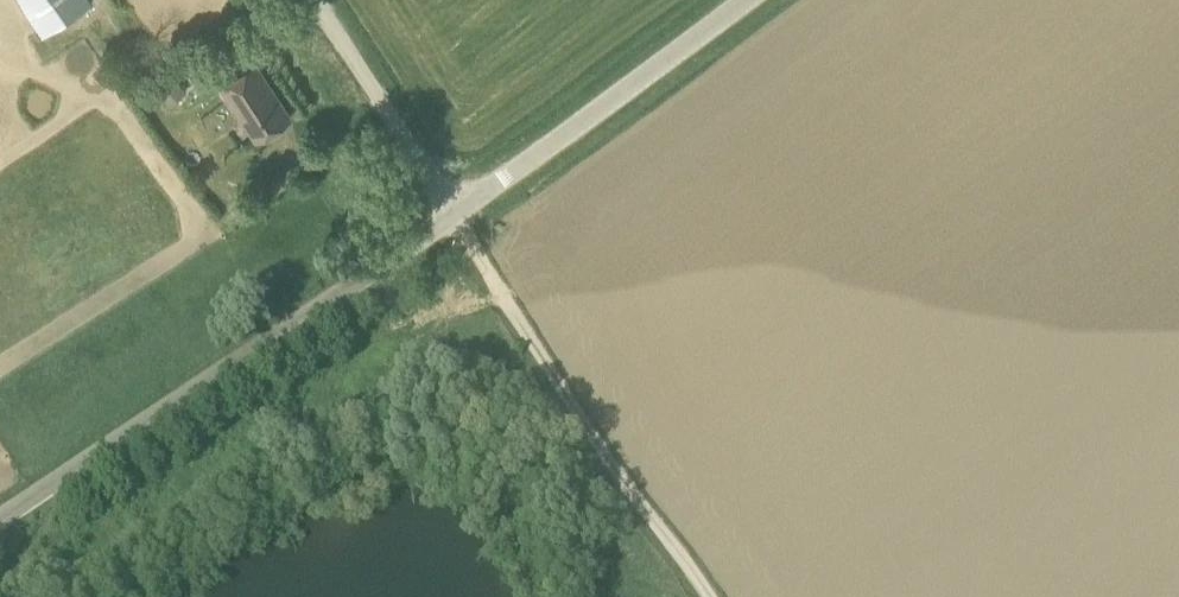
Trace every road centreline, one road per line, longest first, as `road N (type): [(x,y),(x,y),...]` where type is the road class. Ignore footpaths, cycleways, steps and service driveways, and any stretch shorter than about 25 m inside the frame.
road 1 (unclassified): [(0,519),(455,217)]
road 2 (track): [(455,217),(628,492),(710,596)]
road 3 (unclassified): [(455,217),(746,0)]
road 4 (unclassified): [(455,217),(316,0)]

